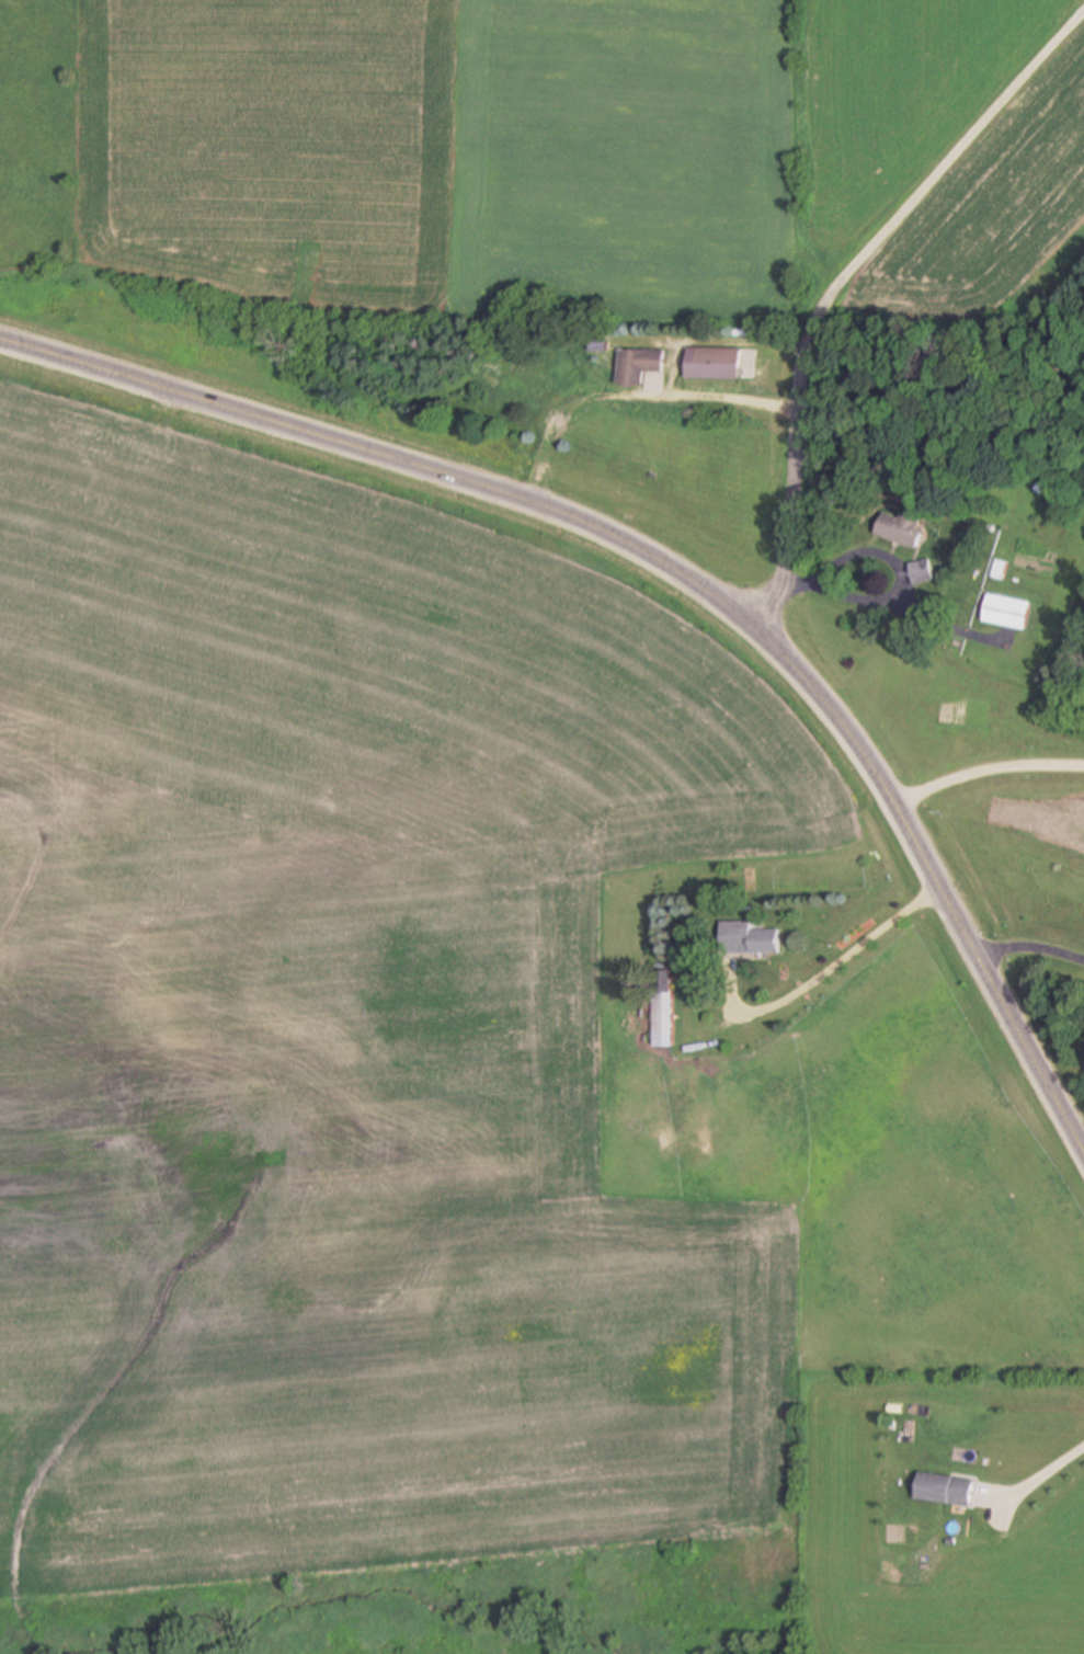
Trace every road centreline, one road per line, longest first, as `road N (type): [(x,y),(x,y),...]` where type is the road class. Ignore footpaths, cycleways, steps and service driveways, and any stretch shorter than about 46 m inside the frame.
road 1 (tertiary): [(1083,1137),(860,746),(772,640),(674,563),(464,474),(174,380),(0,337)]
road 2 (residential): [(772,640),(796,499),(811,323),(852,263),(989,110)]

